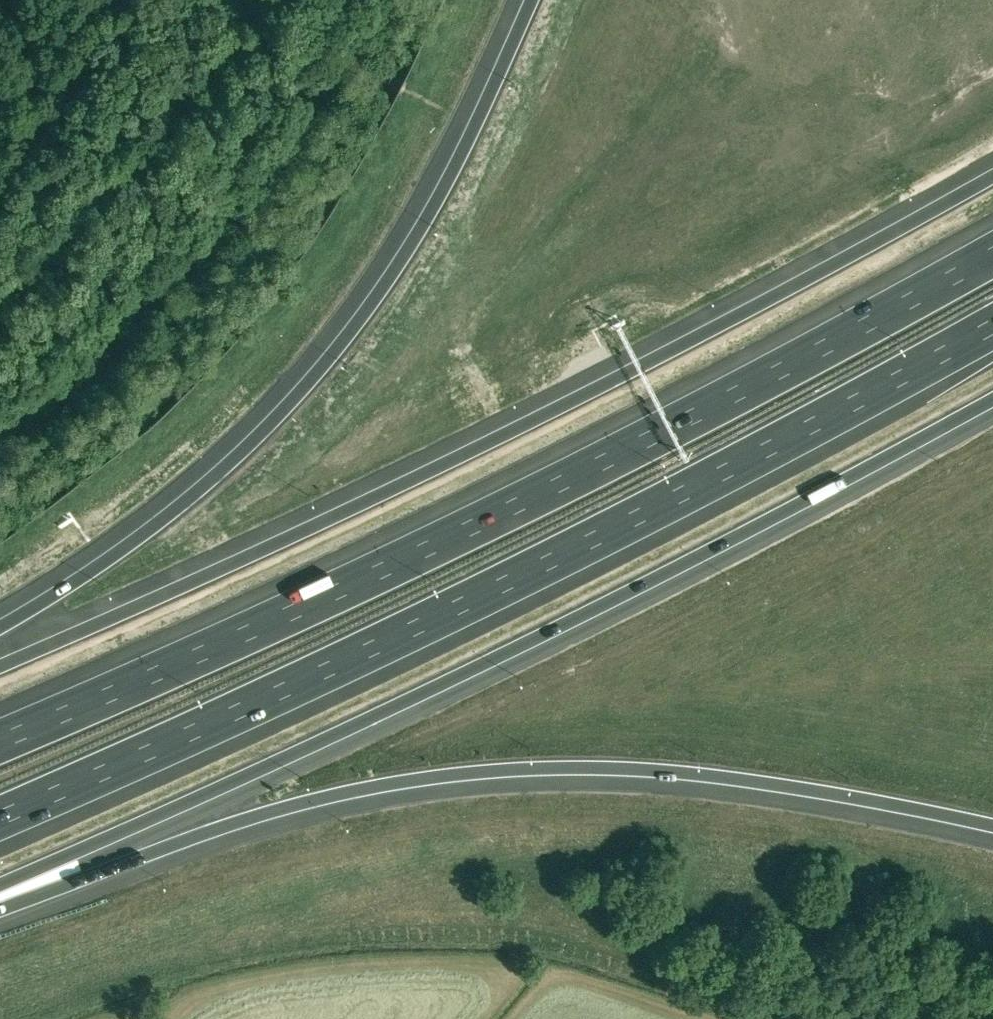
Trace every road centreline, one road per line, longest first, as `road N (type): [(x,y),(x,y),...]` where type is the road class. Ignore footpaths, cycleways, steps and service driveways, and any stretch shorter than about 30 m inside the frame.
road 1 (motorway): [(992,176),(322,524),(0,665)]
road 2 (motorway): [(0,815),(443,614),(992,326)]
road 3 (motorway): [(0,886),(411,700),(992,398)]
road 4 (motorway): [(992,256),(544,493),(0,740)]
road 5 (motorway): [(0,909),(284,806),(475,773),(670,771),(992,827)]
road 6 (motorway): [(531,0),(410,248),(316,373),(201,489),(0,624)]

